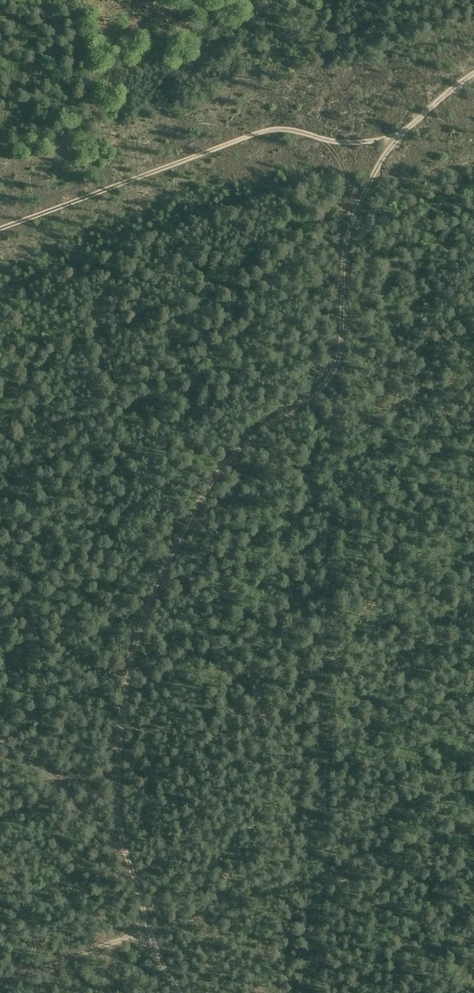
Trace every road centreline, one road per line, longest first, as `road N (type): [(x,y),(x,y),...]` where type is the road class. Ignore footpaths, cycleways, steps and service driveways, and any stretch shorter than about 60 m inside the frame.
road 1 (track): [(473,73),(393,139),(345,242),(339,364),(323,388),(251,436),(212,481),(156,587),(136,645),(116,776),(120,840),(148,933),(182,992)]
road 2 (track): [(393,139),(328,142),(272,129),(0,225)]
road 3 (track): [(0,981),(148,933)]
road 4 (track): [(116,776),(67,781),(0,753)]

